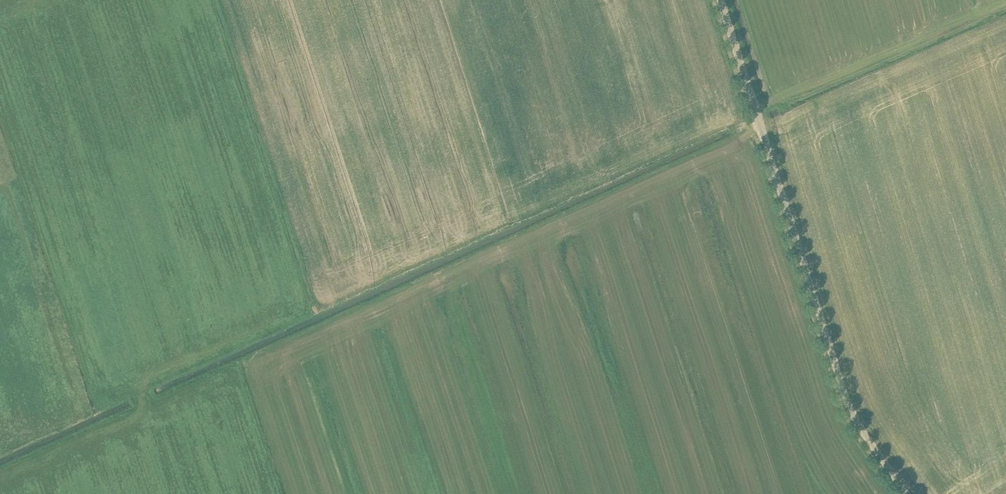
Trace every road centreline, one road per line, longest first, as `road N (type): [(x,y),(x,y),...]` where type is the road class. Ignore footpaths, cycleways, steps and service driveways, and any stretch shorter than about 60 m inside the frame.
road 1 (unclassified): [(906,493),(847,402),(720,0)]

